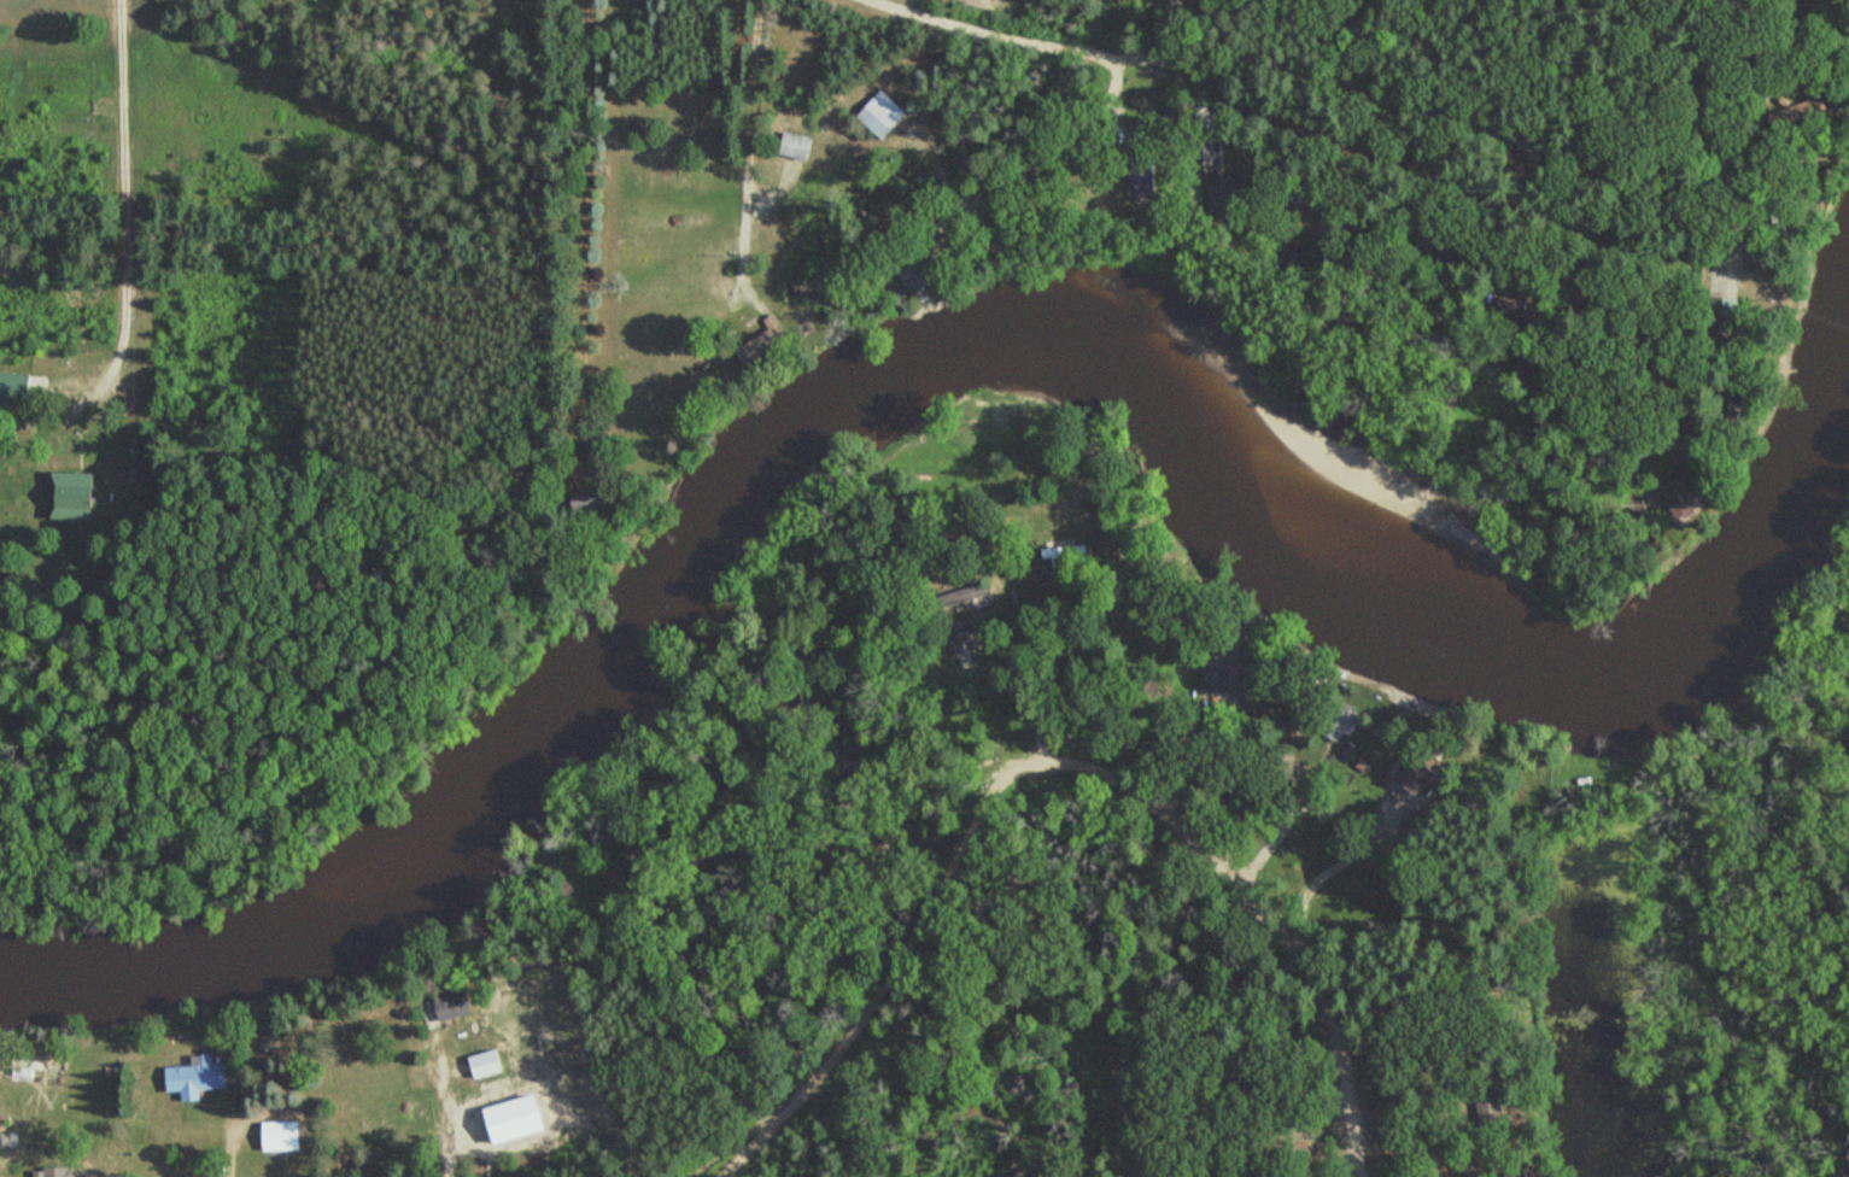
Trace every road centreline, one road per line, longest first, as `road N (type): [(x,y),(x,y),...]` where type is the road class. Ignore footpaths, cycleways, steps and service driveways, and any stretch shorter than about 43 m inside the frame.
road 1 (residential): [(1357,1176),(1334,1033),(1295,961),(1146,787),(1042,766),(1002,794),(800,1074),(694,1176)]
road 2 (residential): [(869,0),(1060,53),(1291,72),(1550,147),(1742,270)]
road 3 (residential): [(1060,53),(1012,175),(873,253),(850,323)]
road 4 (residential): [(762,0),(744,333)]

